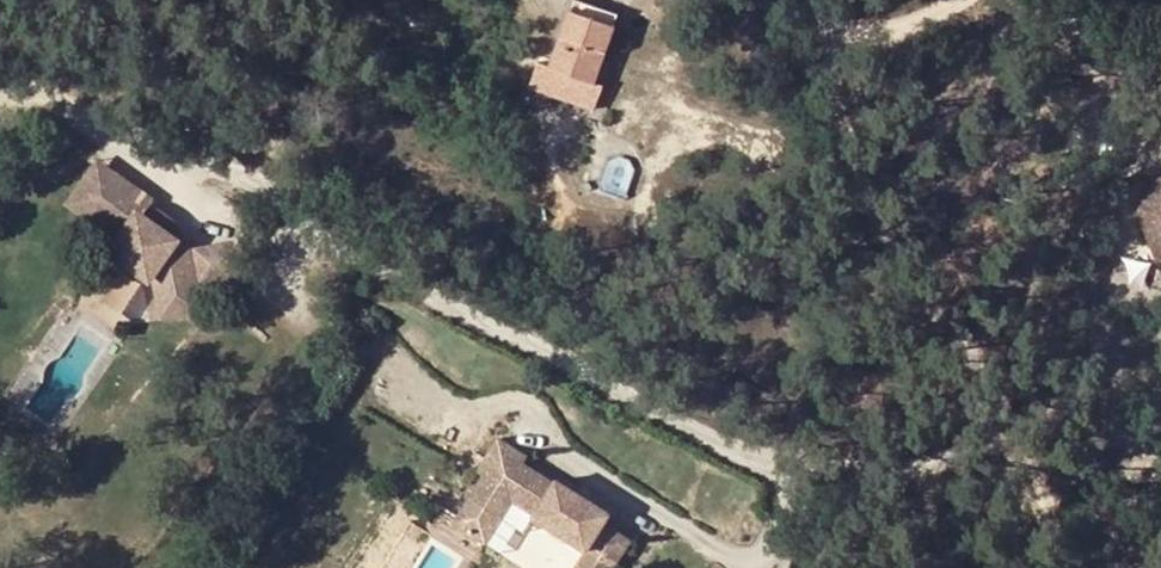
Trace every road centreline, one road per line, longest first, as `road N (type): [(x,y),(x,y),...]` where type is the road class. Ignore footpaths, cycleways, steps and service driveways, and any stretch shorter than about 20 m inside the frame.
road 1 (residential): [(1029,467),(823,467),(742,455),(48,99),(0,83)]
road 2 (residential): [(1029,467),(1013,425),(944,331),(860,186),(835,91),(833,68),(850,35),(908,30),(953,16),(974,0)]

